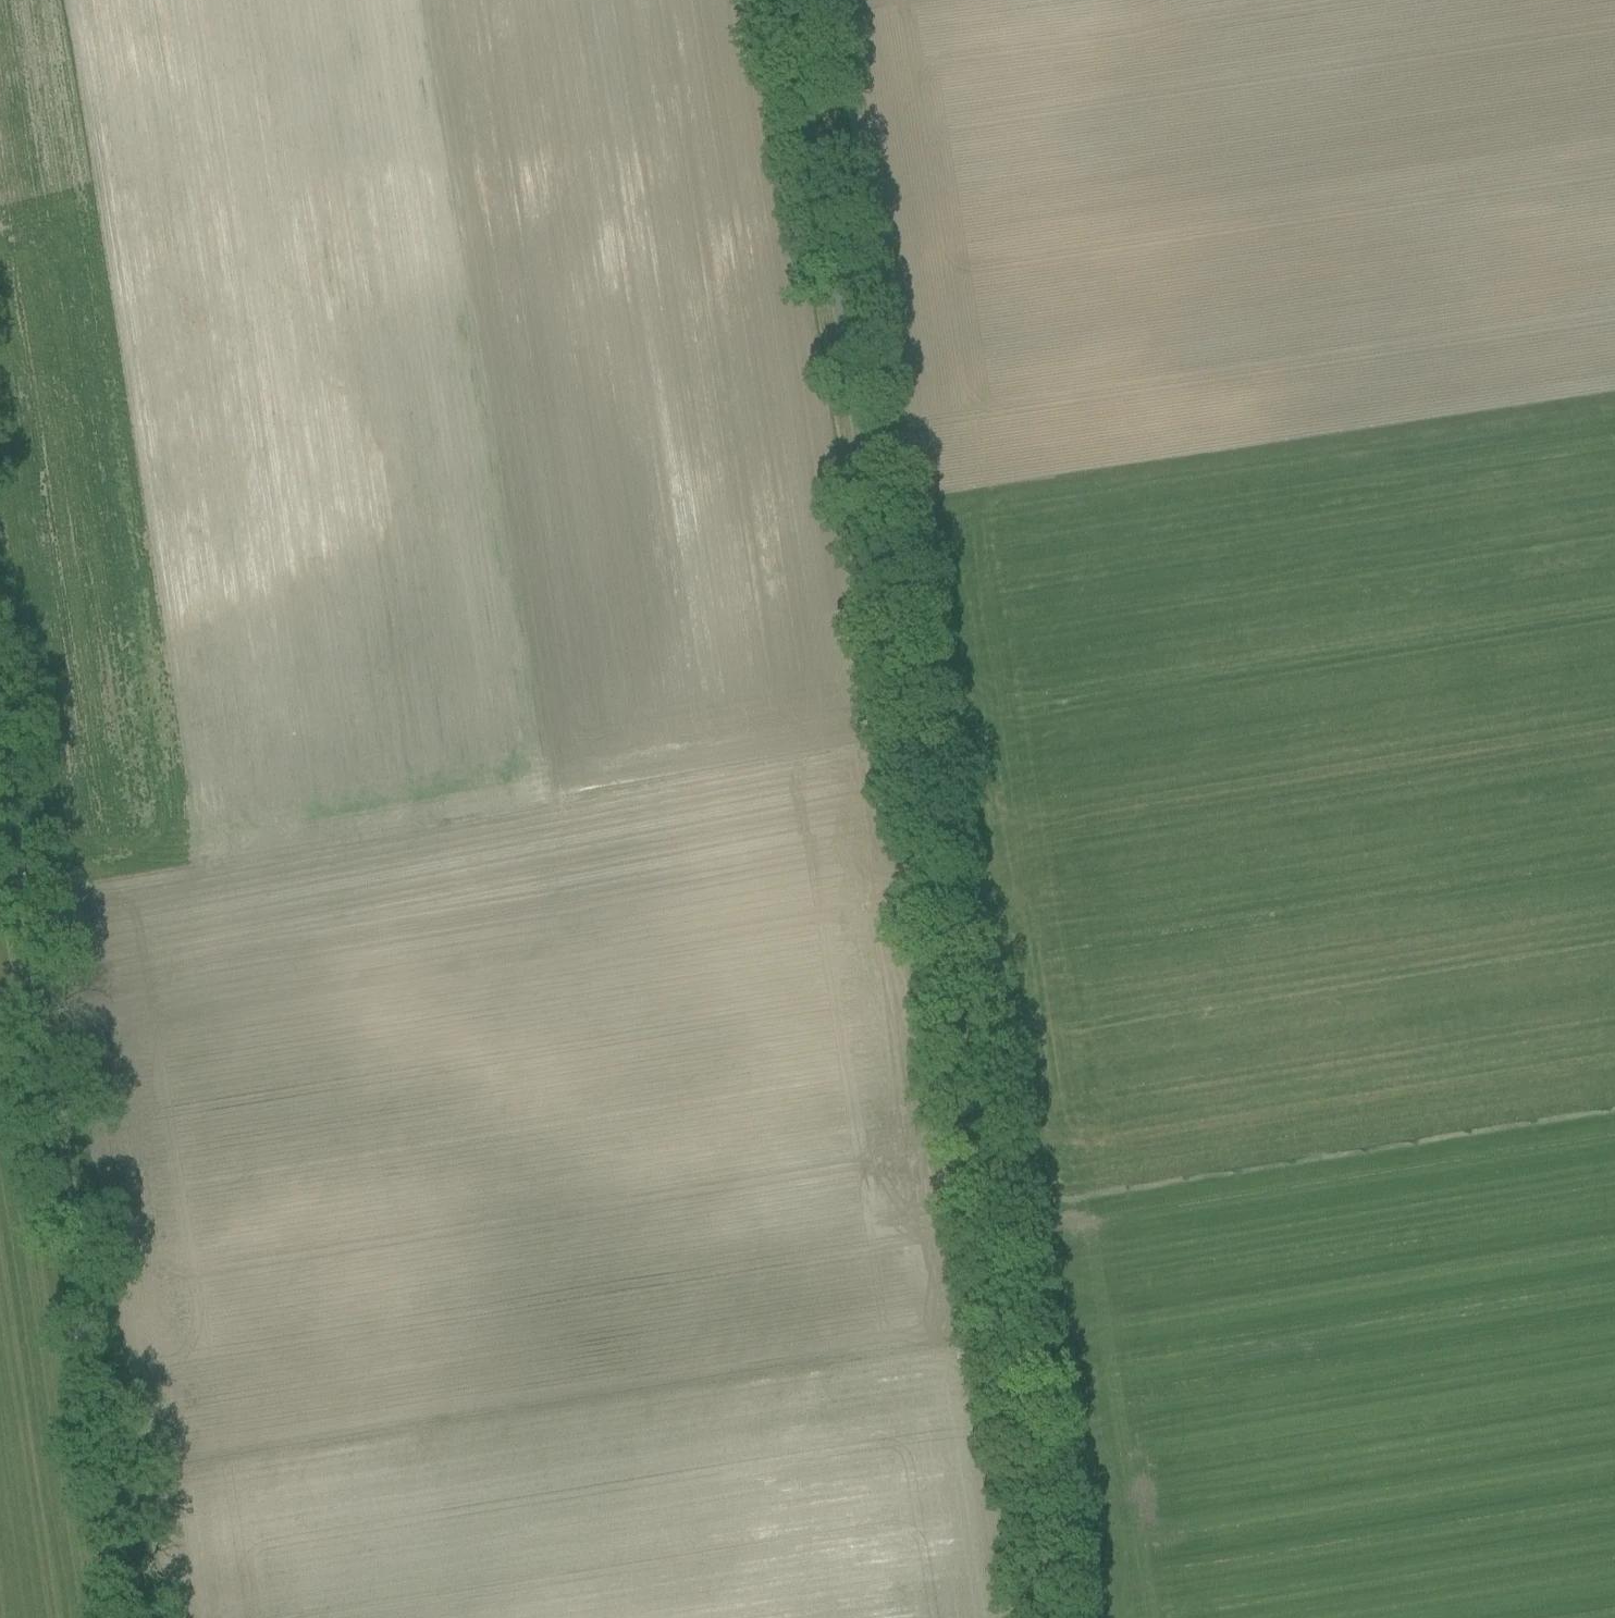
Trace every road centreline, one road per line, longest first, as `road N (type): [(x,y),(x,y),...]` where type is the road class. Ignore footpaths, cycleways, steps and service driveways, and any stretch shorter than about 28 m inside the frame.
road 1 (unclassified): [(1054,1617),(790,0)]
road 2 (track): [(143,1617),(0,730)]

